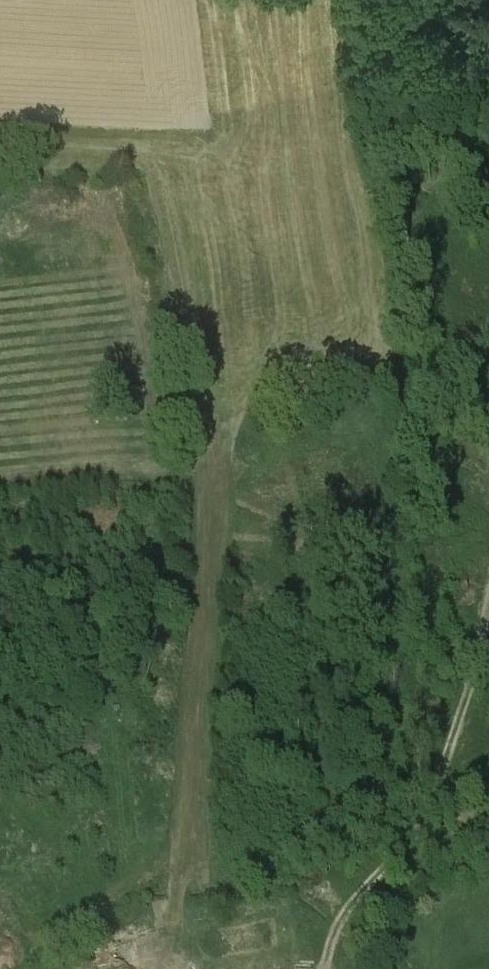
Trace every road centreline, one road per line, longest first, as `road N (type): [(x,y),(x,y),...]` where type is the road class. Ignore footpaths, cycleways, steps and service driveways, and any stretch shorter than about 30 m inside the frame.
road 1 (track): [(326,968),(340,921),(410,842),(446,770),(488,611)]

